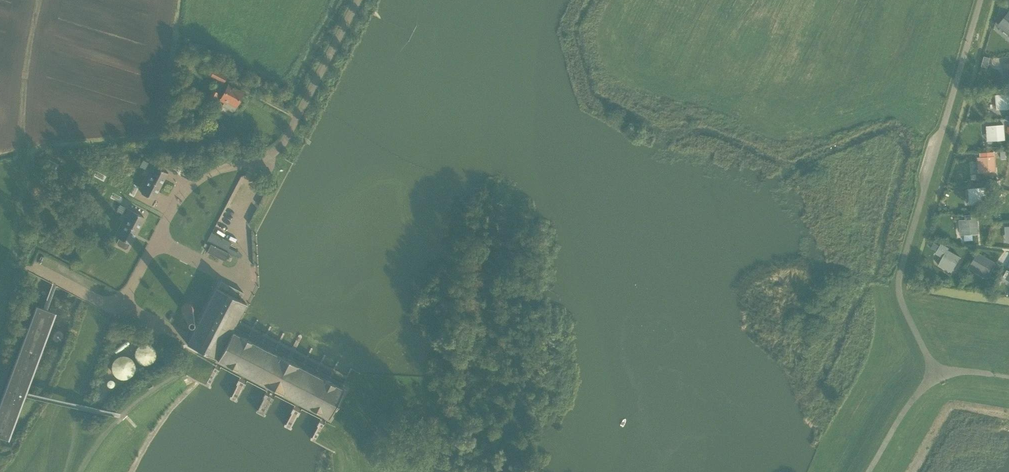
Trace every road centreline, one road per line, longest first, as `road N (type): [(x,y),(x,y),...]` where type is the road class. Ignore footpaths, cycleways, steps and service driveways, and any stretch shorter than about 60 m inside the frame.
road 1 (unclassified): [(120,305),(183,193),(283,142),(358,0)]
road 2 (track): [(42,471),(61,402),(111,307)]

